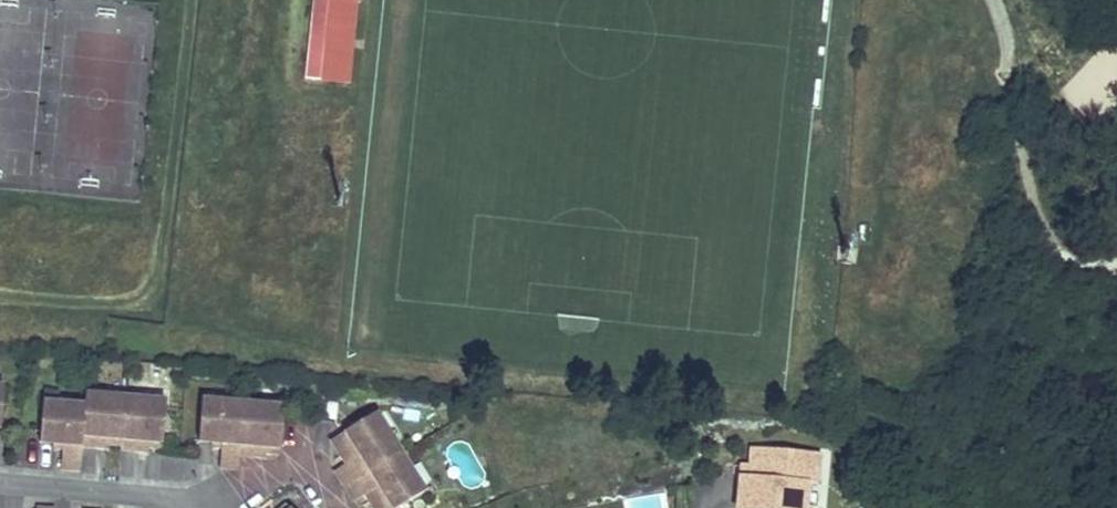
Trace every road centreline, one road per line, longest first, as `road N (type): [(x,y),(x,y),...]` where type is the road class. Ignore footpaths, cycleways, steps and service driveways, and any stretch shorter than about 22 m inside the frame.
road 1 (residential): [(0,482),(178,498),(195,507)]

